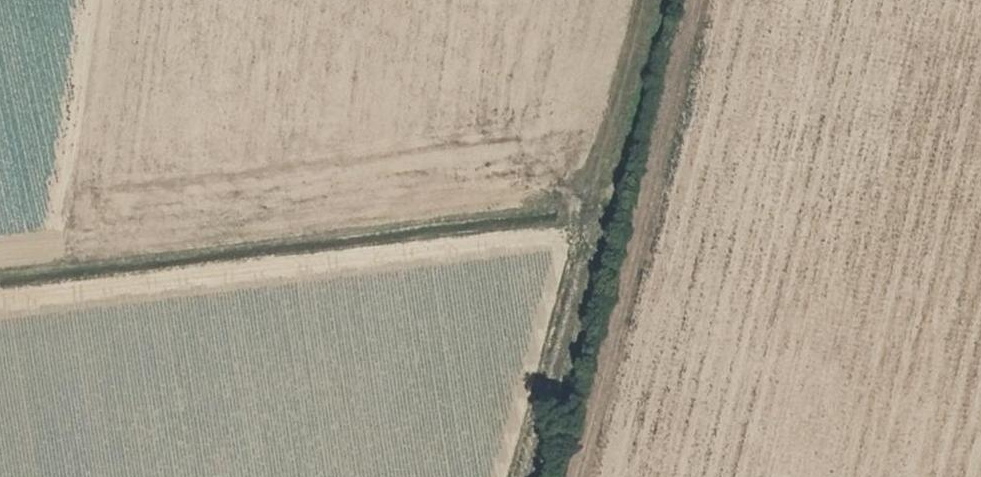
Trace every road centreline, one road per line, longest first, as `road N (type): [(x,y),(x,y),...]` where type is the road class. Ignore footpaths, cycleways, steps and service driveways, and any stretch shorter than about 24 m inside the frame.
road 1 (track): [(578,476),(693,0)]

